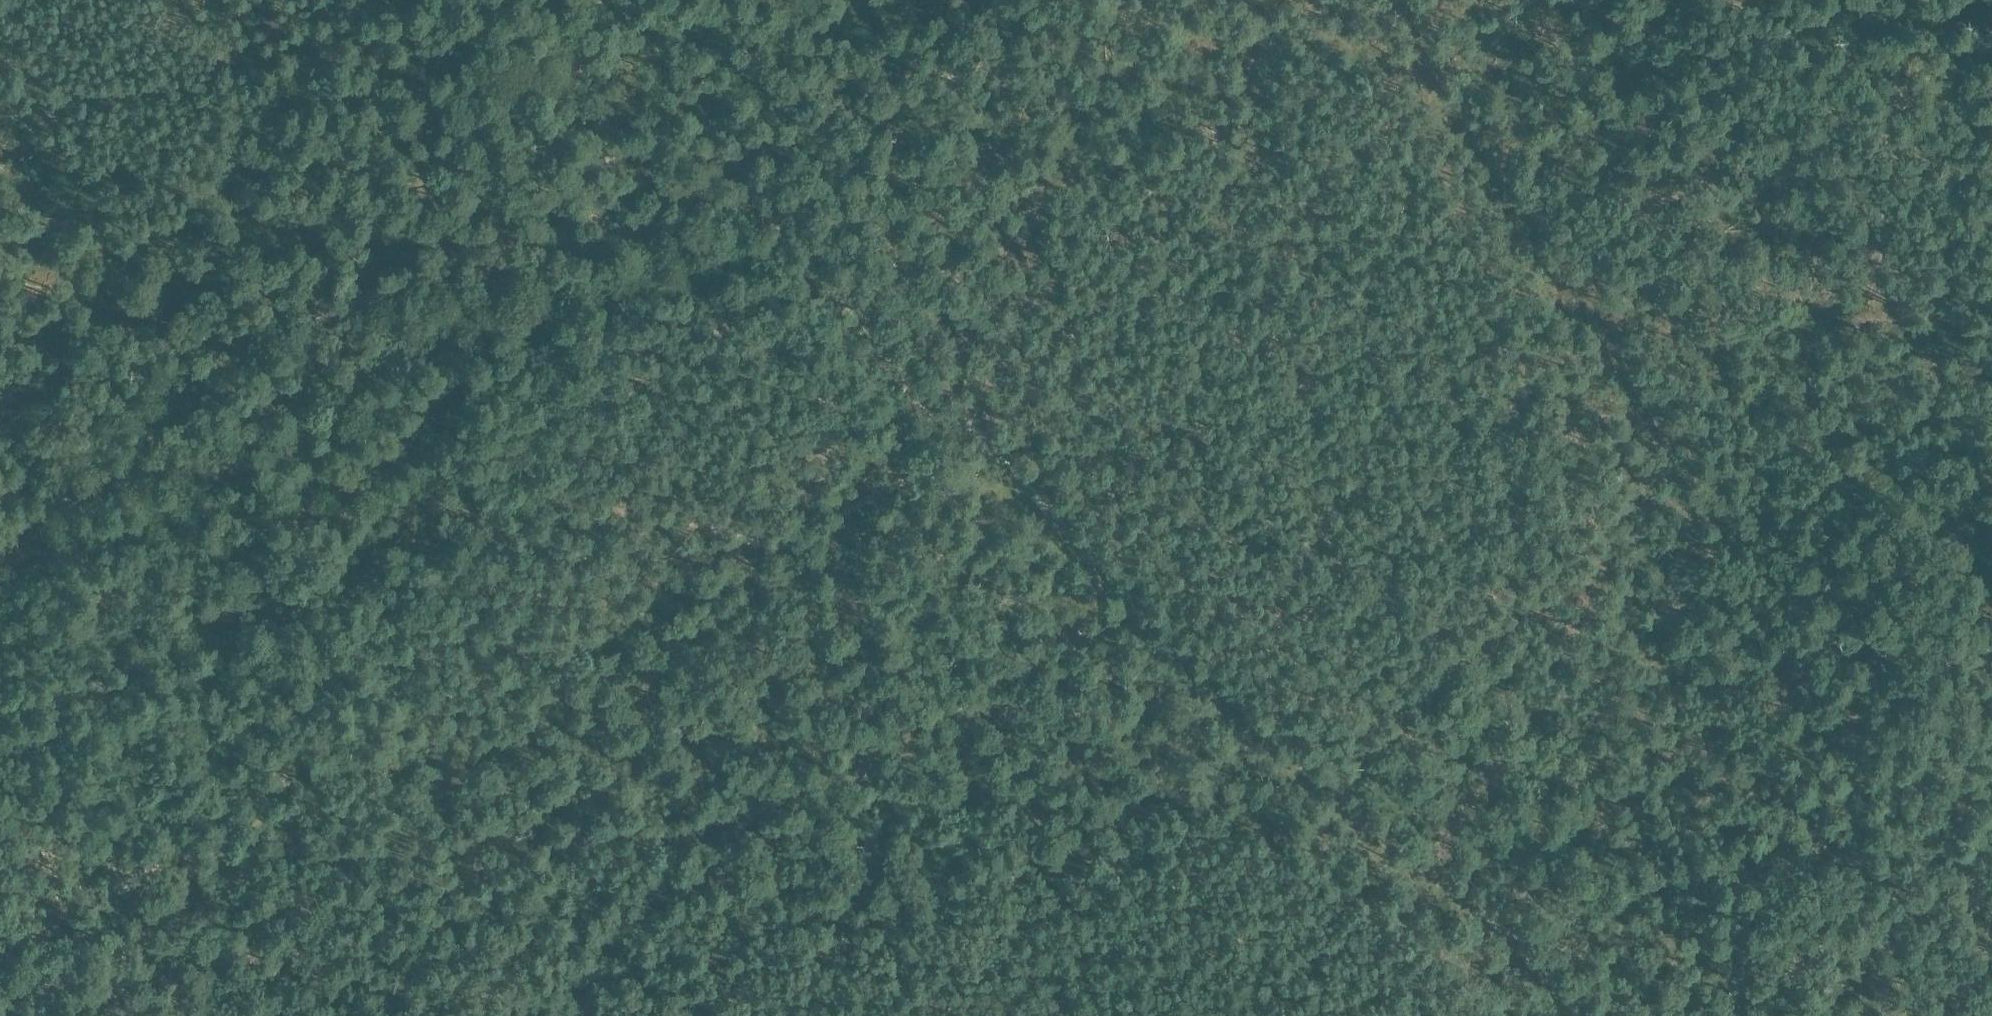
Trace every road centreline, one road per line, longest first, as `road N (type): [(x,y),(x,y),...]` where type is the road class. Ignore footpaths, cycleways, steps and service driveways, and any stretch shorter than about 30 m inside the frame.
road 1 (track): [(0,618),(85,623),(229,614),(513,517),(561,509),(645,513),(749,545),(793,544),(869,496),(925,475),(1022,488)]
road 2 (track): [(1022,488),(1300,765),(1385,842),(1481,912),(1578,1015)]
road 3 (track): [(620,0),(740,170),(901,375),(948,414)]

